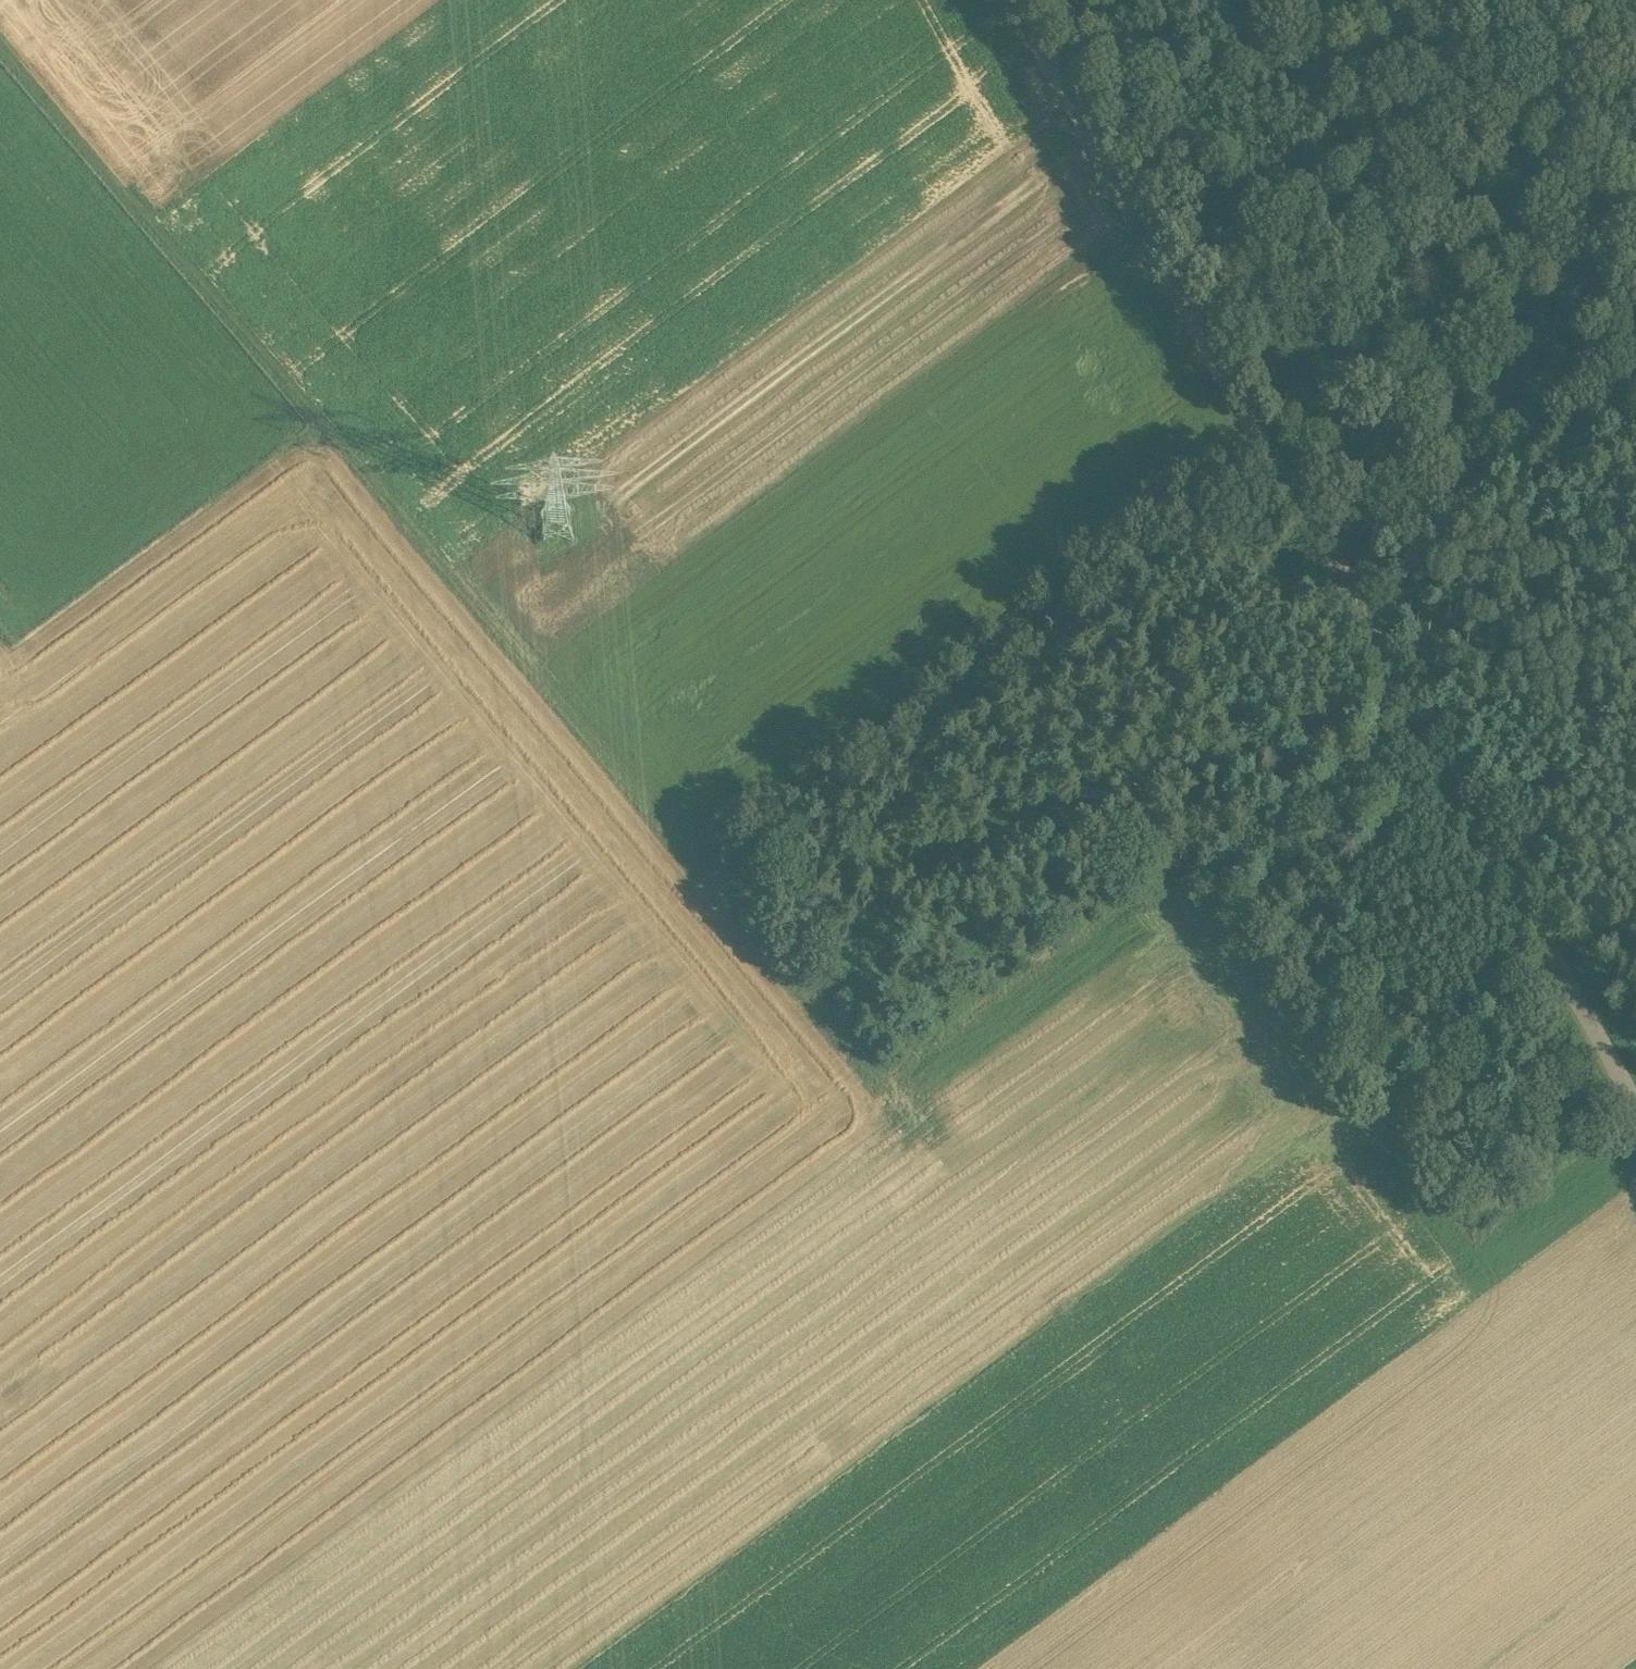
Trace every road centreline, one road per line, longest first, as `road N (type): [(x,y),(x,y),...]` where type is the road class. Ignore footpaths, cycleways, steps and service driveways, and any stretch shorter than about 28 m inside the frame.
road 1 (unclassified): [(1635,1097),(1026,0)]
road 2 (track): [(1346,574),(1635,426)]

